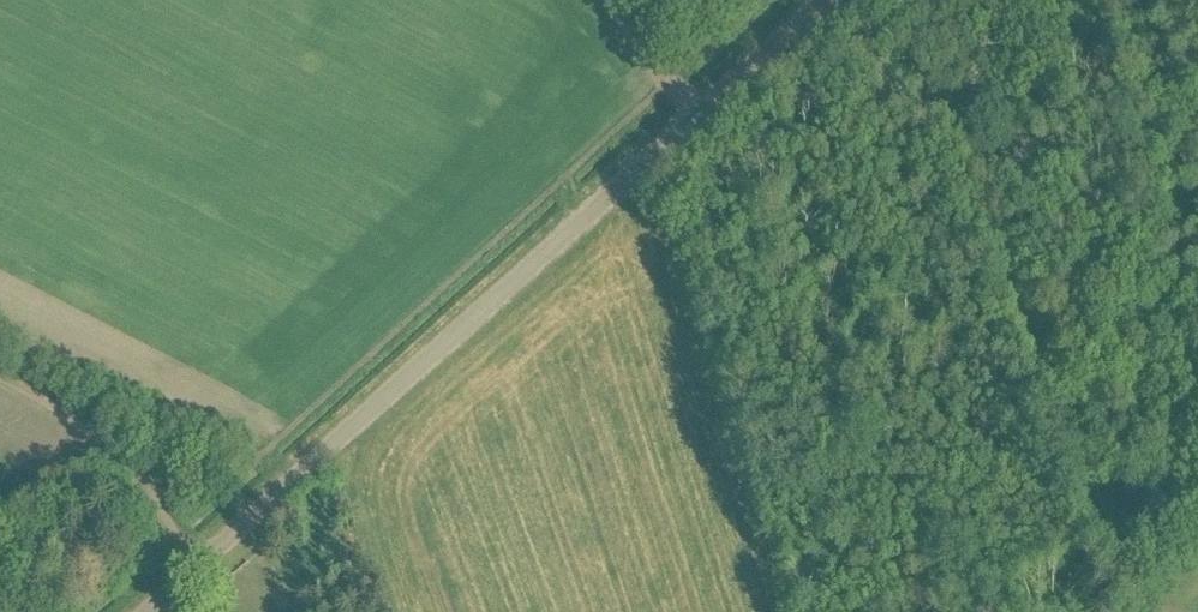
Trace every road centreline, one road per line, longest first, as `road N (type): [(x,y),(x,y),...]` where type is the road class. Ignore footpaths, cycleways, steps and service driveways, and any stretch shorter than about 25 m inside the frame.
road 1 (unclassified): [(149,611),(827,0)]
road 2 (track): [(0,381),(73,418),(130,475),(201,567)]
road 3 (track): [(603,0),(700,115)]

